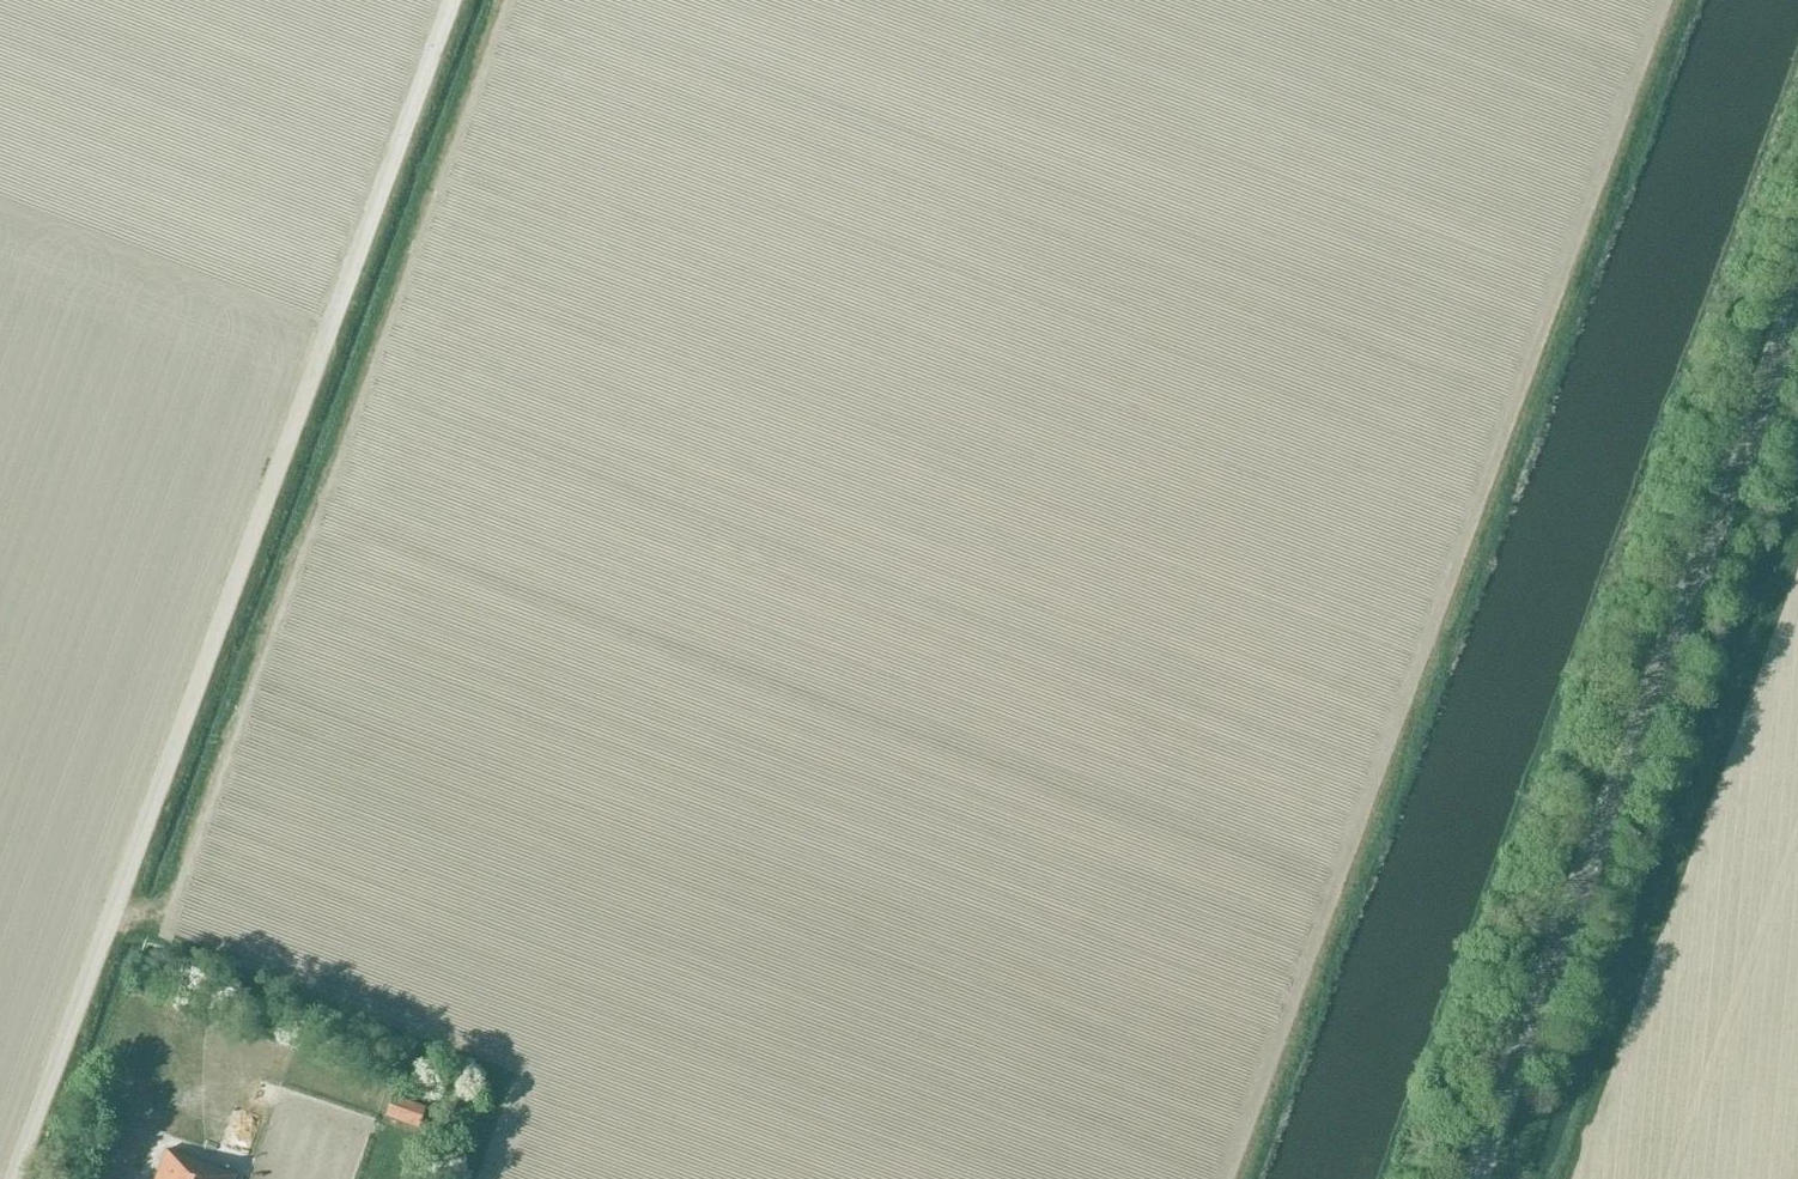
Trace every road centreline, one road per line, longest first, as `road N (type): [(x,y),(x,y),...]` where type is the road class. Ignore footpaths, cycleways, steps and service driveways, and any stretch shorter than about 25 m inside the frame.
road 1 (unclassified): [(21,1178),(459,0)]
road 2 (unclassified): [(1470,1178),(1797,275)]

